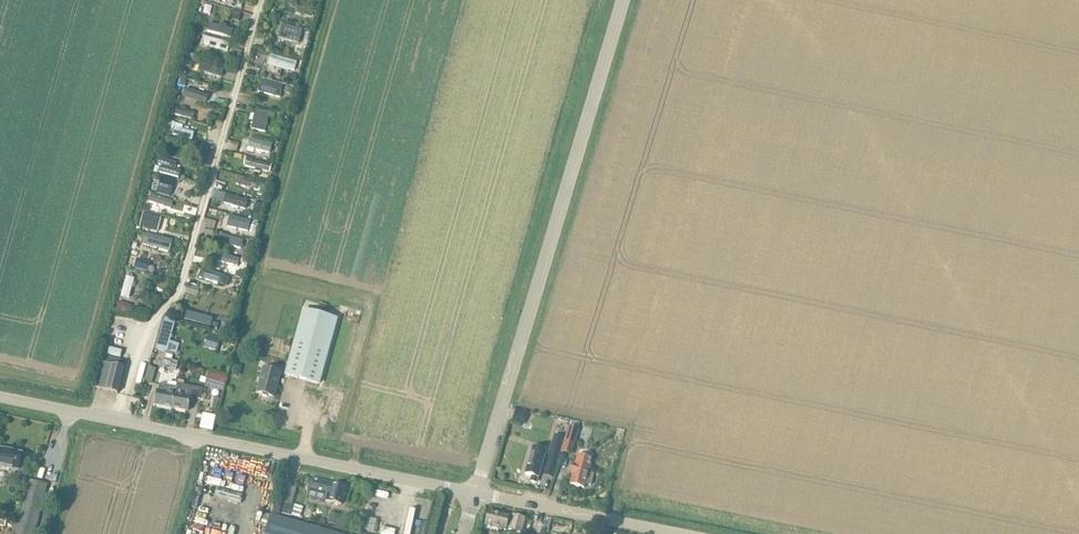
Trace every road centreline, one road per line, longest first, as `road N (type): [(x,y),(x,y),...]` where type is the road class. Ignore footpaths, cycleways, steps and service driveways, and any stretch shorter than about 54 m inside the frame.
road 1 (unclassified): [(475,493),(623,0)]
road 2 (residential): [(116,421),(136,345),(181,286),(262,0)]
road 3 (unclassified): [(475,493),(116,421)]
road 4 (unclassified): [(676,533),(475,493)]

